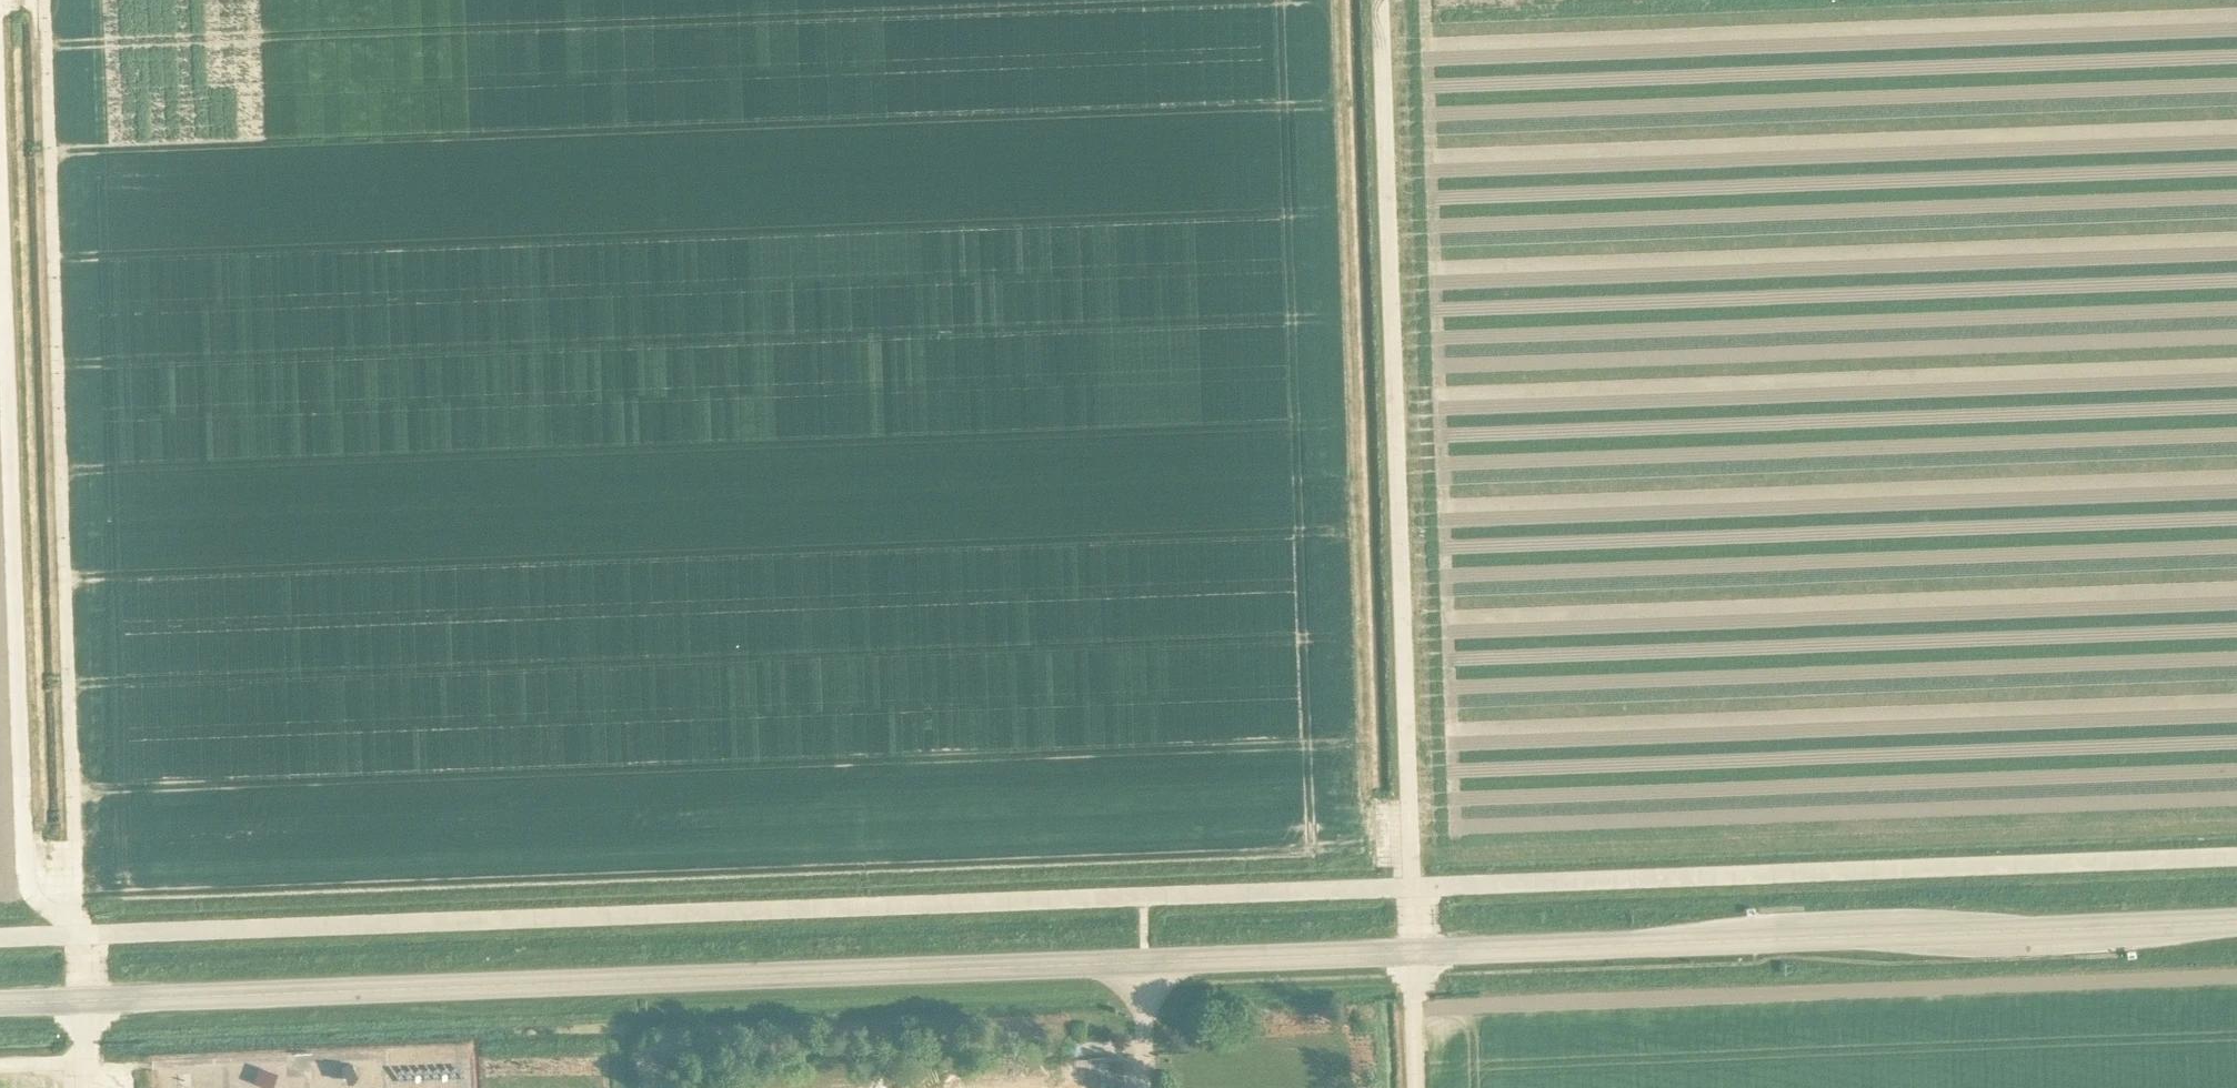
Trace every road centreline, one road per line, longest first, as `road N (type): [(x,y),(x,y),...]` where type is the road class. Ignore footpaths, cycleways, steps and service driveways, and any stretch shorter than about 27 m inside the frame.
road 1 (tertiary): [(0,1006),(2236,927)]

